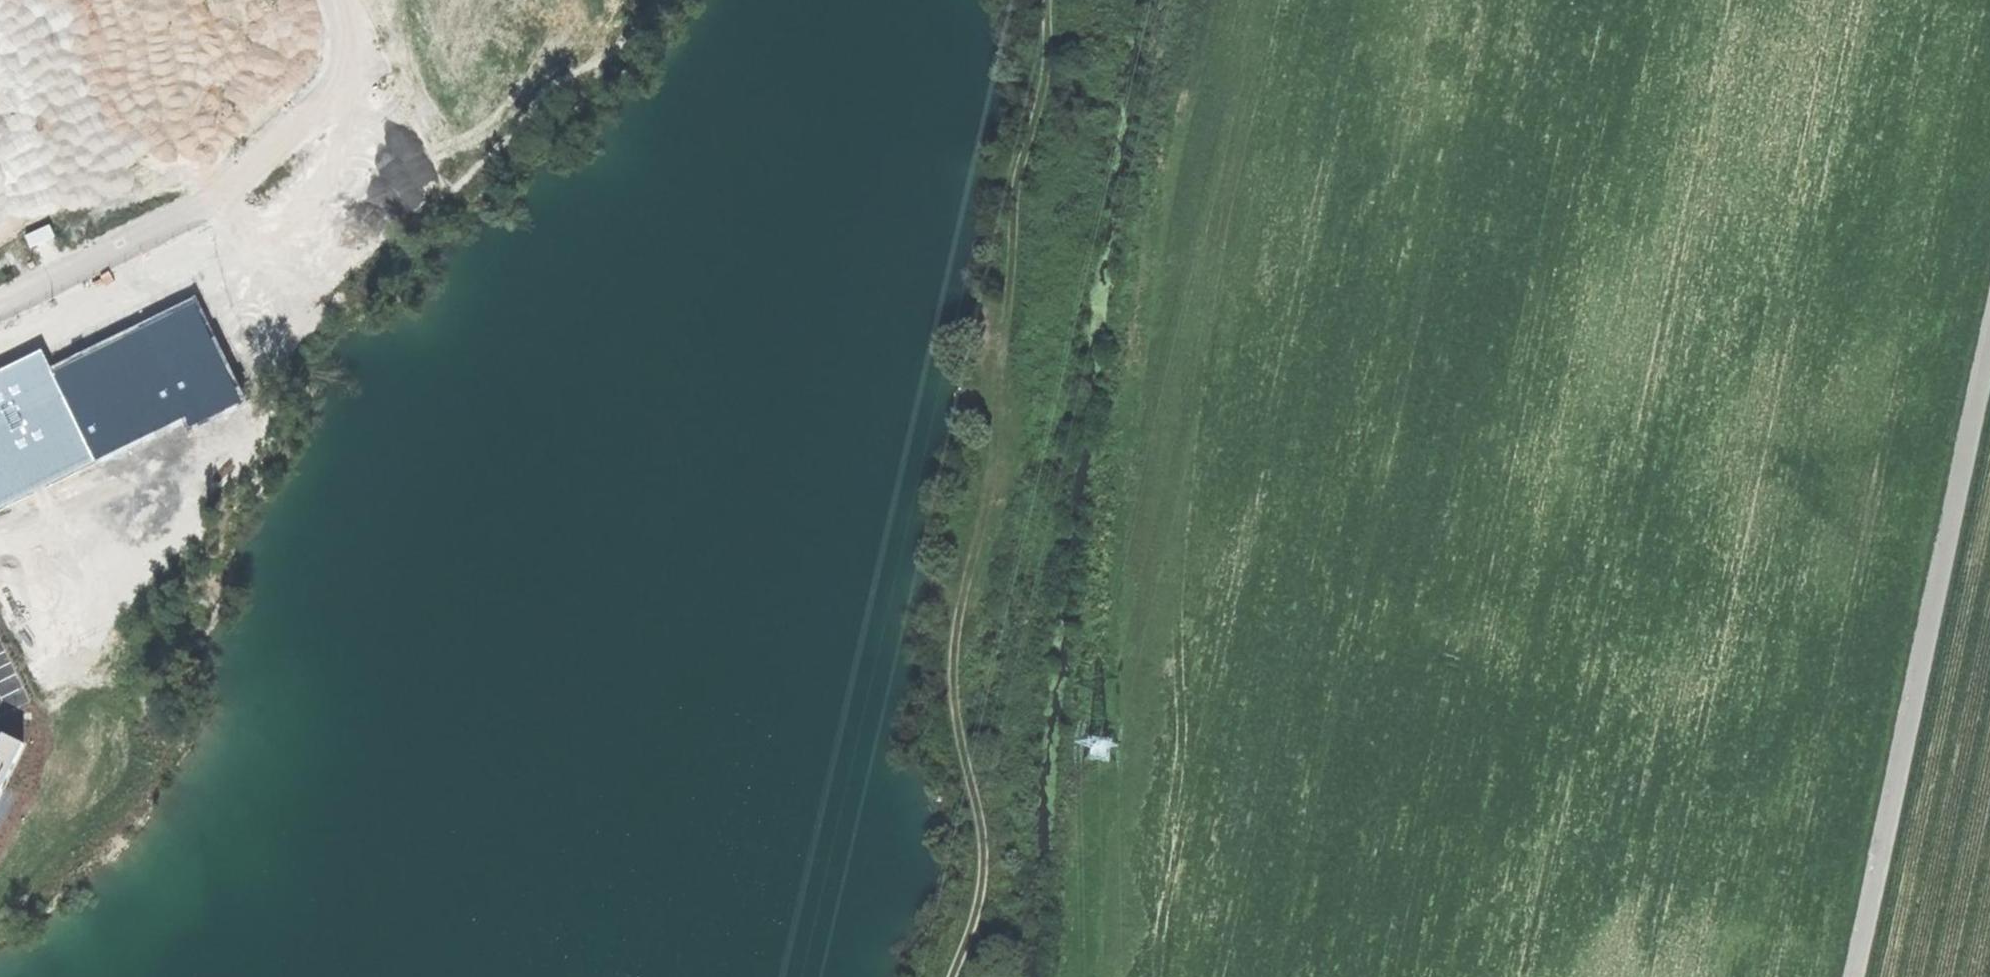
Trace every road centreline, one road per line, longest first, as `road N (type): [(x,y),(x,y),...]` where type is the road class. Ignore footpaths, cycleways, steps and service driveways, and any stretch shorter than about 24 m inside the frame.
road 1 (track): [(952,976),(977,915),(984,843),(955,693),(960,600),(987,497),(1020,170),(1047,66),(1045,0)]
road 2 (unclassified): [(331,0),(339,27),(334,68),(231,179),(204,204),(0,306)]

